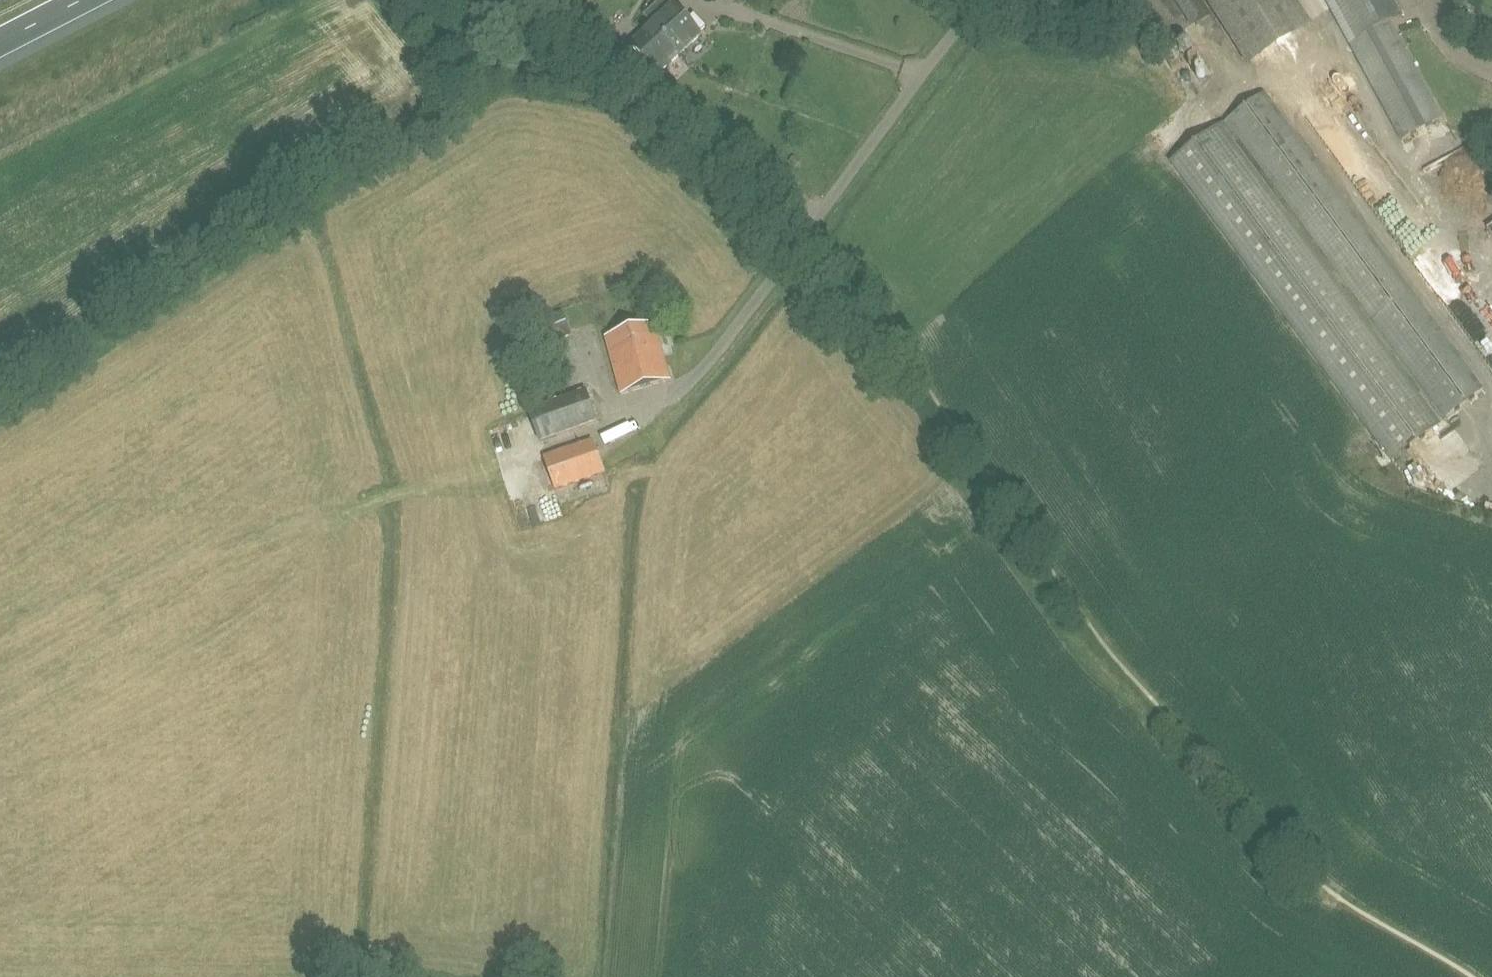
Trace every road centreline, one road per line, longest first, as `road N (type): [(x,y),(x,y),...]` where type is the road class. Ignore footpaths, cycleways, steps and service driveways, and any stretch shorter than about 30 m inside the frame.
road 1 (unclassified): [(709,367),(987,0)]

